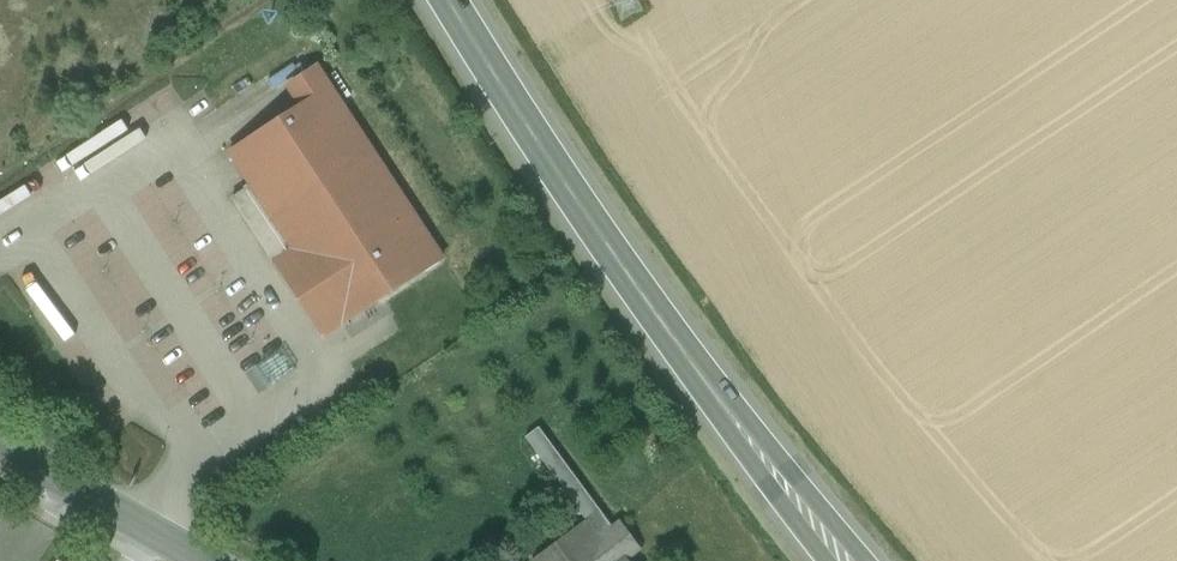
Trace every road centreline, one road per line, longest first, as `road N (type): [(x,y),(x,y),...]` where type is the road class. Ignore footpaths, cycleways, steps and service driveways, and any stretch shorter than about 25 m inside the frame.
road 1 (primary): [(448,0),(649,305),(846,560)]
road 2 (residential): [(0,446),(200,560)]

